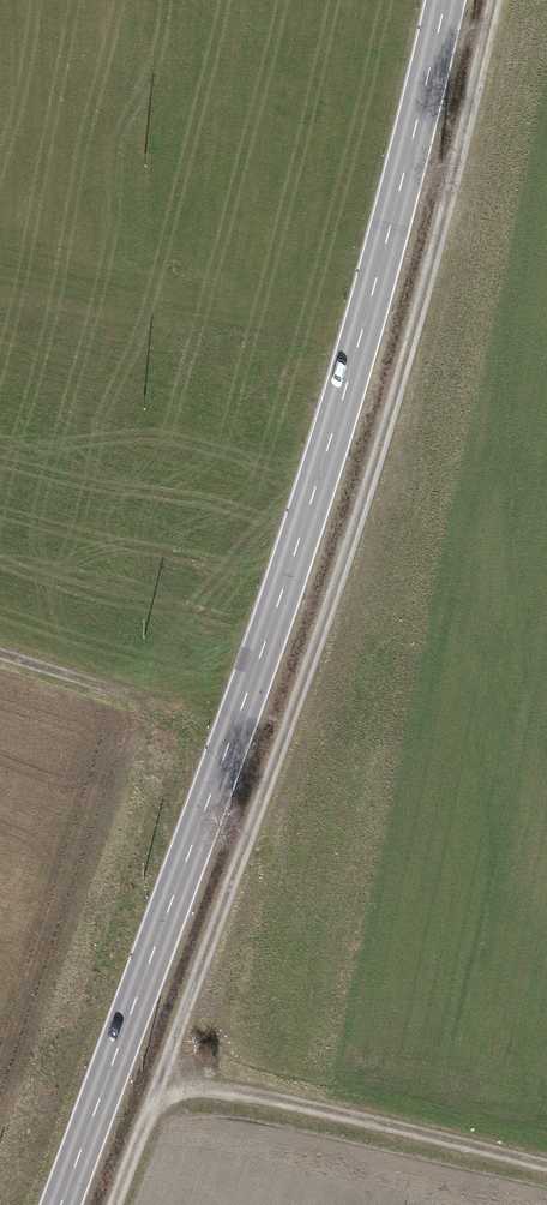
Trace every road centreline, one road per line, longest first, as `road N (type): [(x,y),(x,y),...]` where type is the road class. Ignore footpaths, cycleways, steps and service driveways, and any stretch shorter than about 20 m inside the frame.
road 1 (secondary): [(441,0),(311,507),(60,1204)]
road 2 (track): [(116,1204),(353,524),(494,0)]
road 3 (track): [(546,1171),(162,1078)]
road 4 (track): [(0,664),(125,706)]

